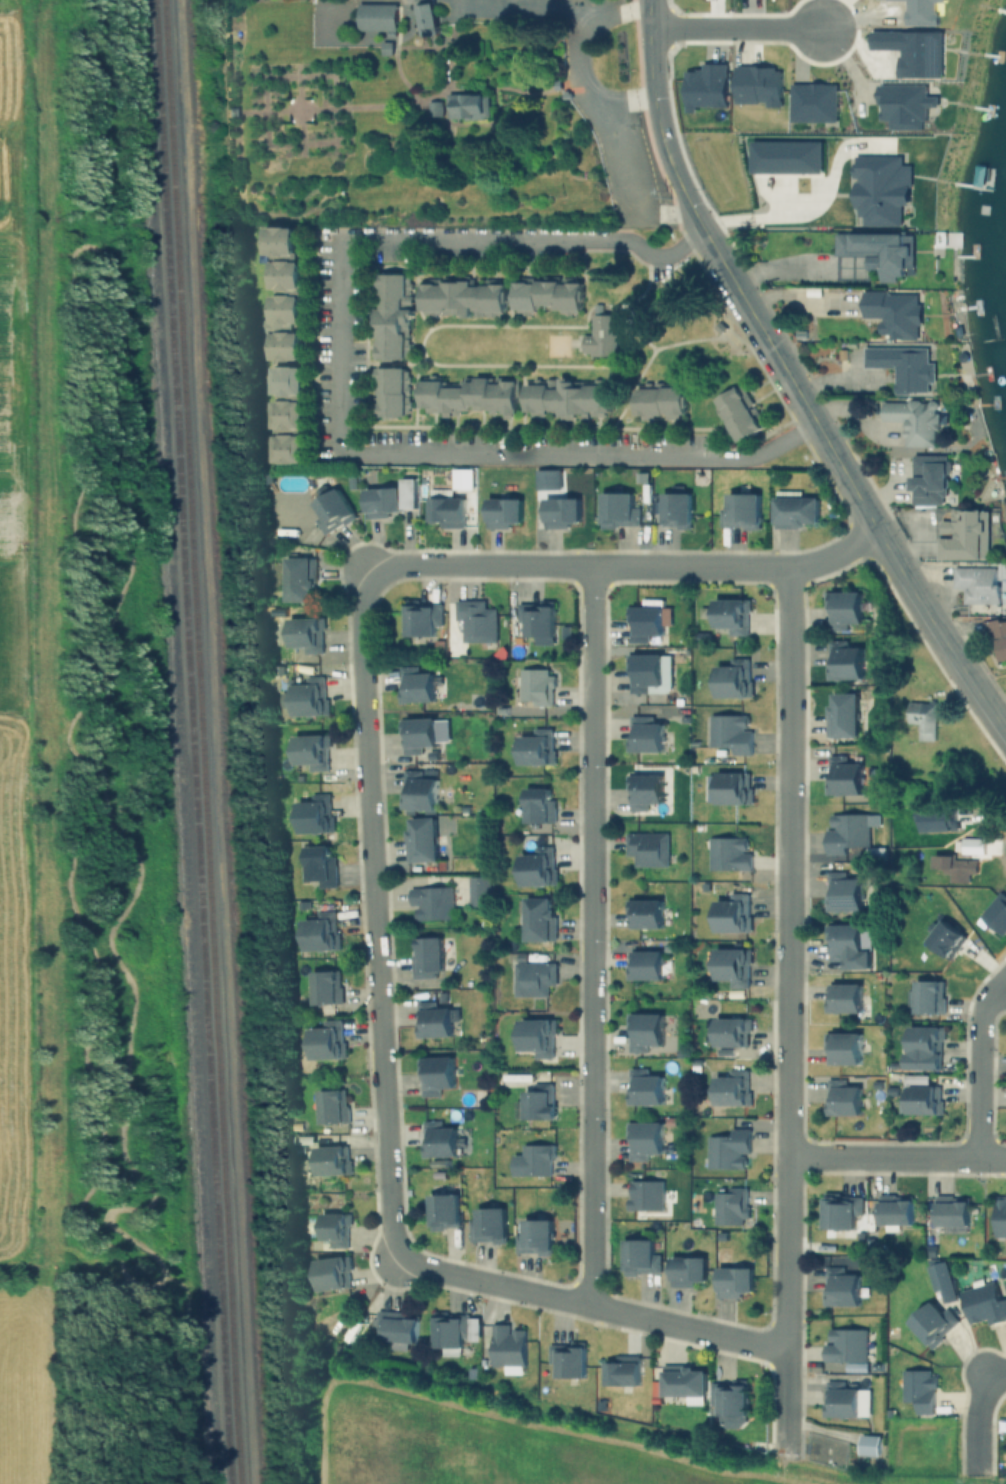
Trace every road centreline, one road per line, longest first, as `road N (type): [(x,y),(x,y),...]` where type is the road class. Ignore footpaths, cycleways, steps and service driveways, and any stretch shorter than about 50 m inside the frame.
road 1 (residential): [(875,528),(836,555),(786,565),(390,563),(368,571),(357,611),(389,1225),(397,1253),(422,1266),(785,1351)]
road 2 (residential): [(783,1451),(786,565)]
road 3 (residential): [(591,565),(589,1306)]
road 4 (tertiary): [(902,573),(724,269)]
road 5 (tertiary): [(724,269),(665,147),(648,63),(647,0)]
road 6 (residential): [(1005,1160),(788,1157)]
road 7 (tertiary): [(1005,732),(902,573)]
road 8 (residential): [(975,1160),(976,1024),(985,997),(1005,989)]
road 9 (residential): [(647,31),(826,32)]

